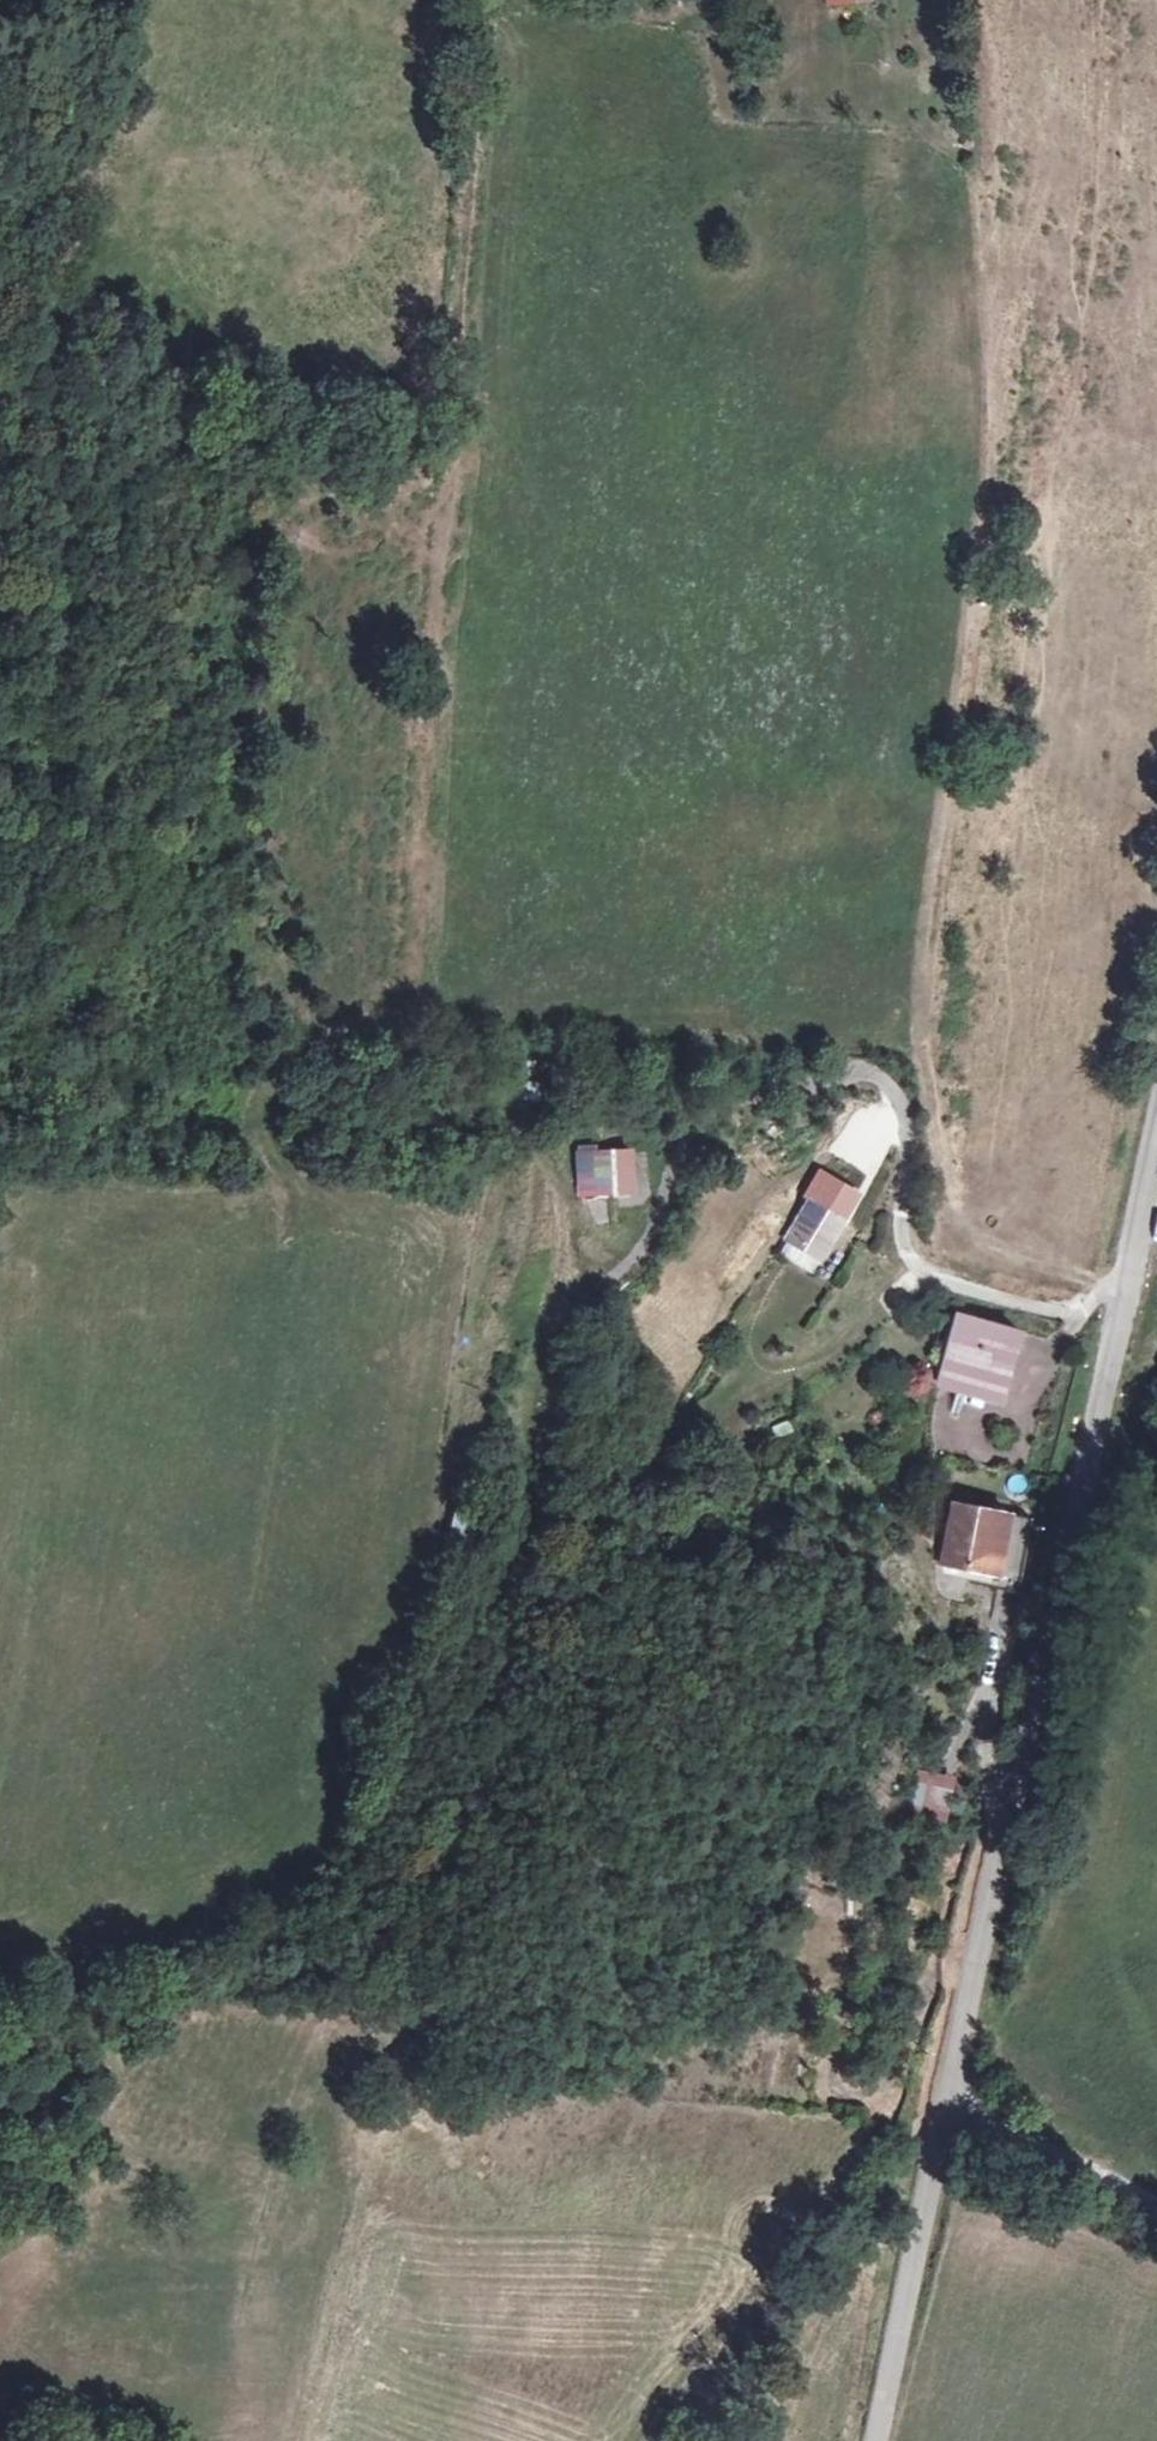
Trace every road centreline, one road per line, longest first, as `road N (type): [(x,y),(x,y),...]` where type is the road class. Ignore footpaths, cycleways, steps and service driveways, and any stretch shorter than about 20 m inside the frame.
road 1 (unclassified): [(1156,1176),(1034,1697),(883,2440)]
road 2 (track): [(1123,1313),(1019,1308),(928,1279),(903,1248),(904,1141),(888,1100),(851,1069),(767,1077),(687,1134),(654,1219),(605,1282)]

